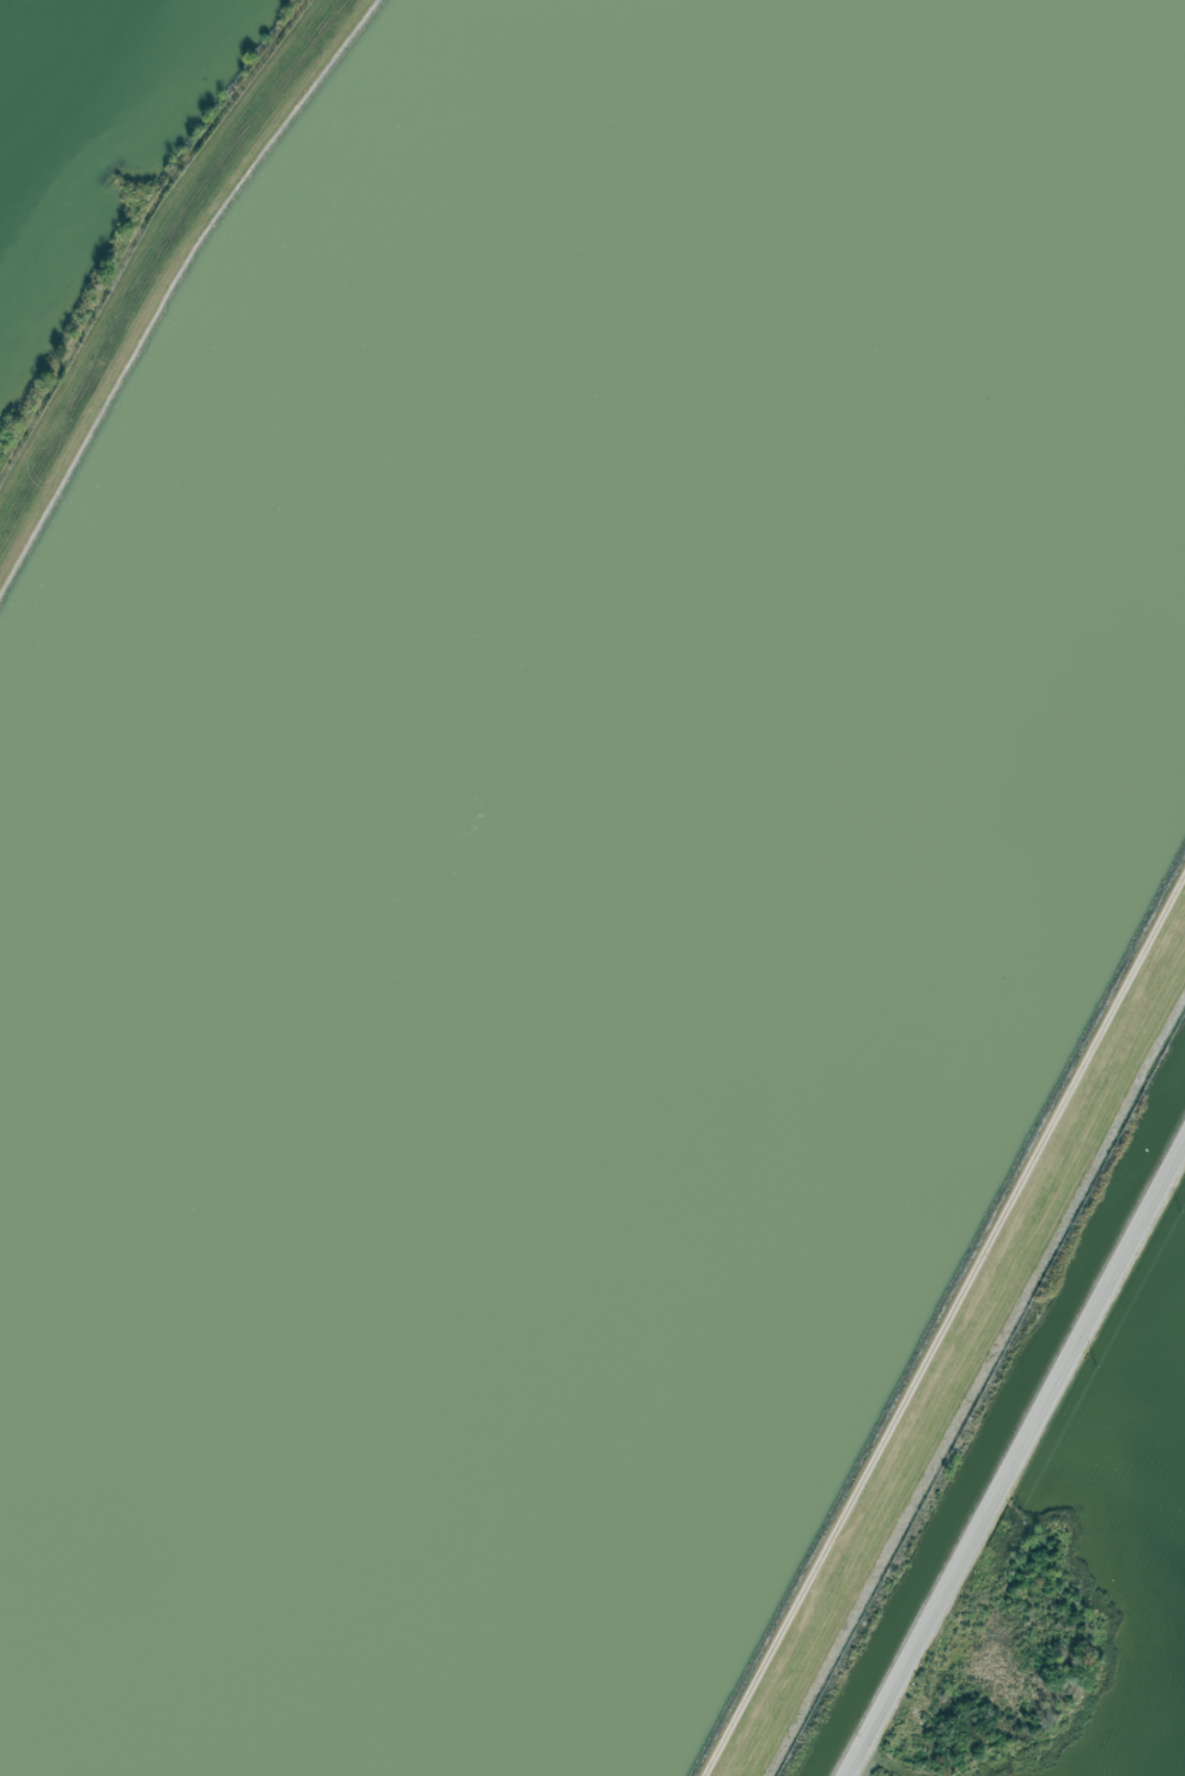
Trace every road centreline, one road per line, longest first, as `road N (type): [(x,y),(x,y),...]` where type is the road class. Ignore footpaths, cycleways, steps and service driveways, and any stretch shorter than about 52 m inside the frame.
road 1 (secondary): [(851,1775),(1184,1149)]

